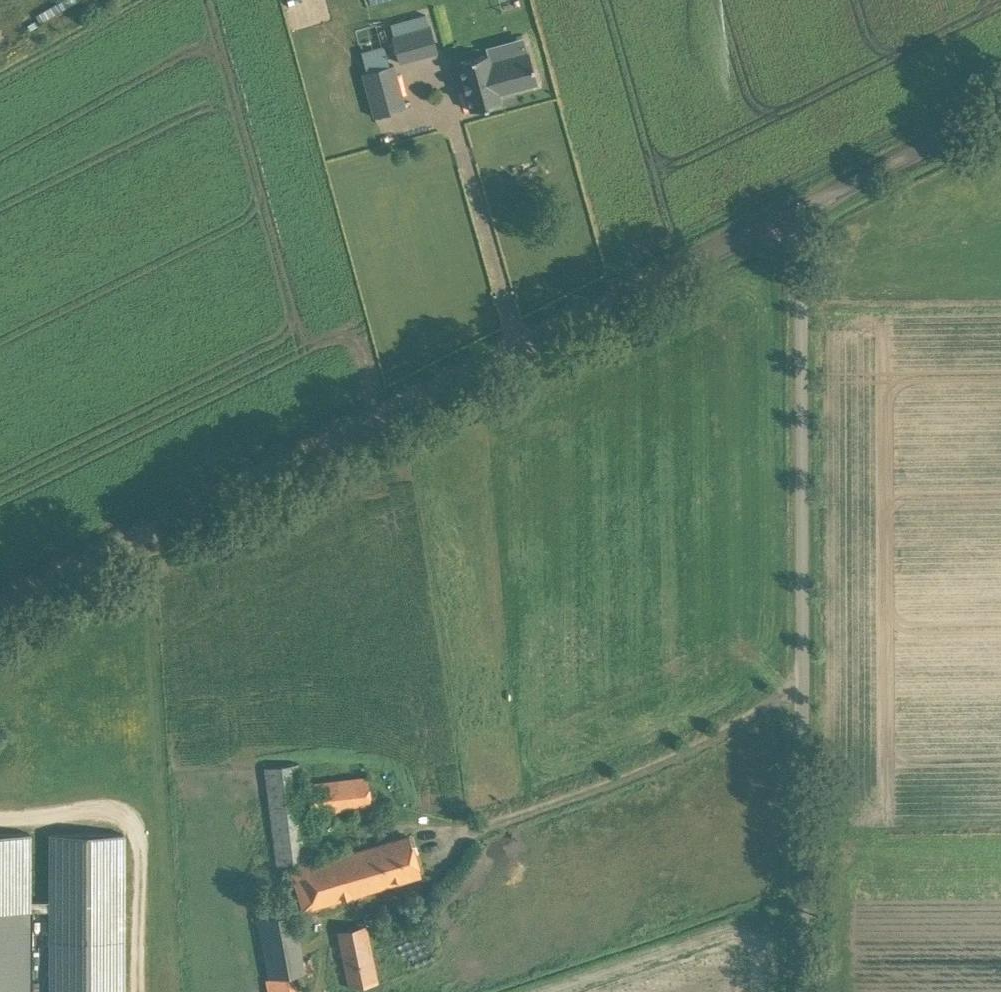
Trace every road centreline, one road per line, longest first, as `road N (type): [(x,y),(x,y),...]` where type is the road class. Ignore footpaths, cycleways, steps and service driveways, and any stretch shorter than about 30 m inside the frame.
road 1 (unclassified): [(0,606),(793,212)]
road 2 (unclassified): [(803,991),(802,278),(793,212)]
road 3 (unclassified): [(793,212),(1000,111)]

